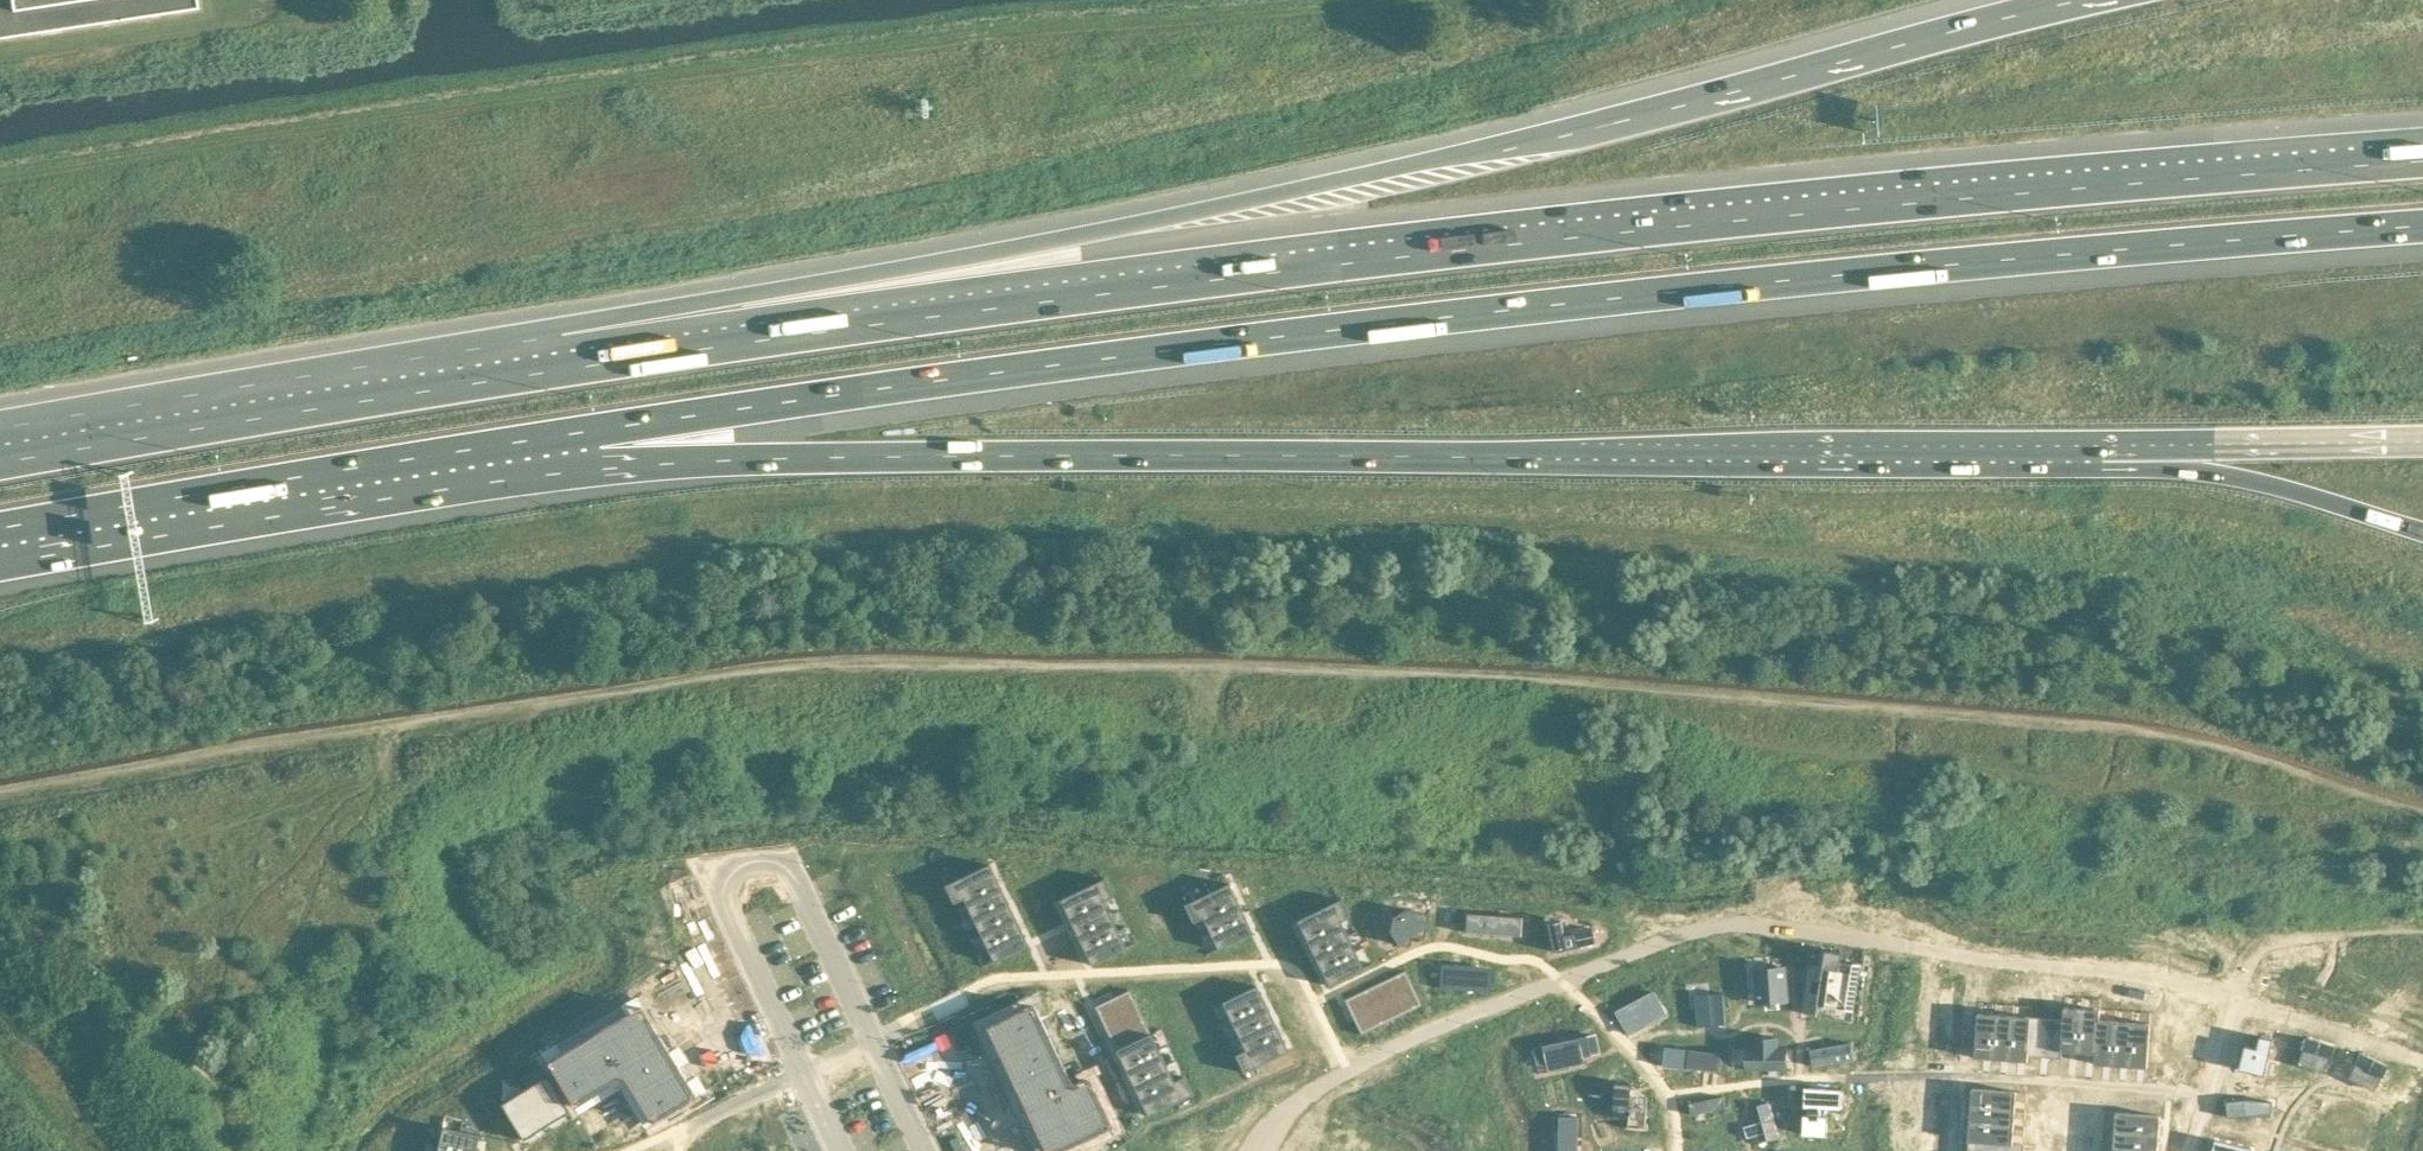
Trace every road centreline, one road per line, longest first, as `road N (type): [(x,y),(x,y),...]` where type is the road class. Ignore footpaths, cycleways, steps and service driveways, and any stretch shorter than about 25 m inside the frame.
road 1 (motorway): [(2422,151),(1428,244),(548,360)]
road 2 (motorway): [(596,428),(1393,322),(2422,224)]
road 3 (motorway): [(2062,0),(1549,134),(548,360)]
road 4 (motorway): [(596,428),(736,457),(2082,454)]
road 5 (track): [(1256,1150),(1290,1106),(1349,1067),(1694,928),(1787,925),(2160,979),(2231,999)]
road 6 (residential): [(931,1150),(781,861),(760,855),(742,861),(726,890),(840,1150)]
road 7 (motorway): [(0,526),(596,428)]
road 8 (motorway): [(548,360),(0,454)]
road 9 (motorway): [(2082,454),(2221,475),(2422,536)]
road 10 (motorway): [(2082,454),(2422,443)]

